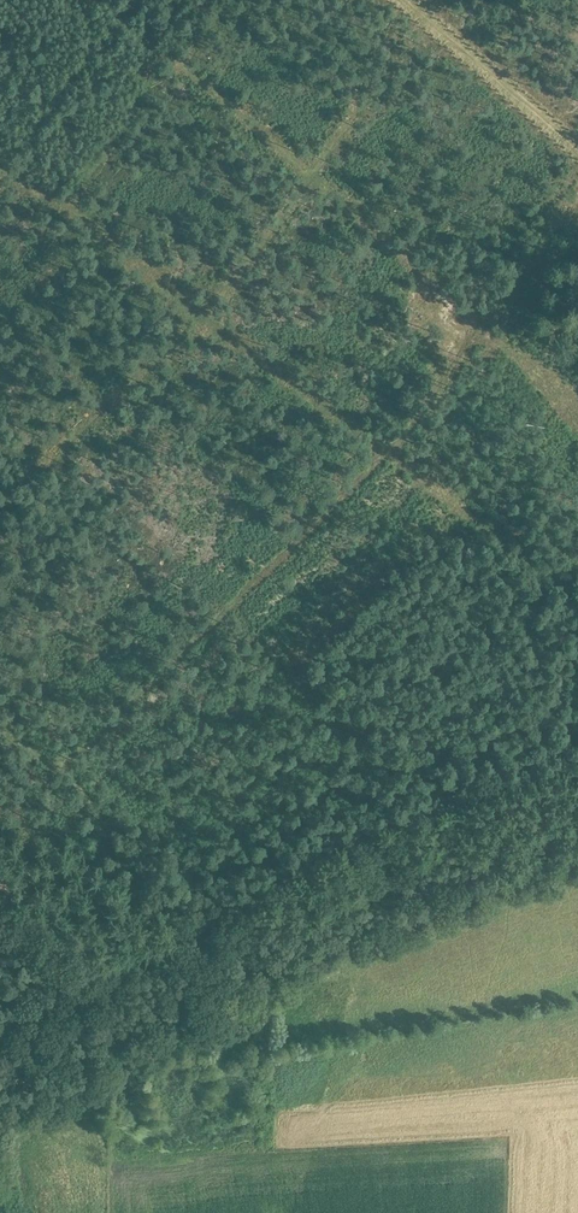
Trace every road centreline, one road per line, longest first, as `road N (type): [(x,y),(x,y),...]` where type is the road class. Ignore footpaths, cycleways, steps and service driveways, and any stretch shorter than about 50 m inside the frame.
road 1 (track): [(0,1030),(385,830),(488,786),(577,768)]
road 2 (track): [(103,982),(0,913)]

